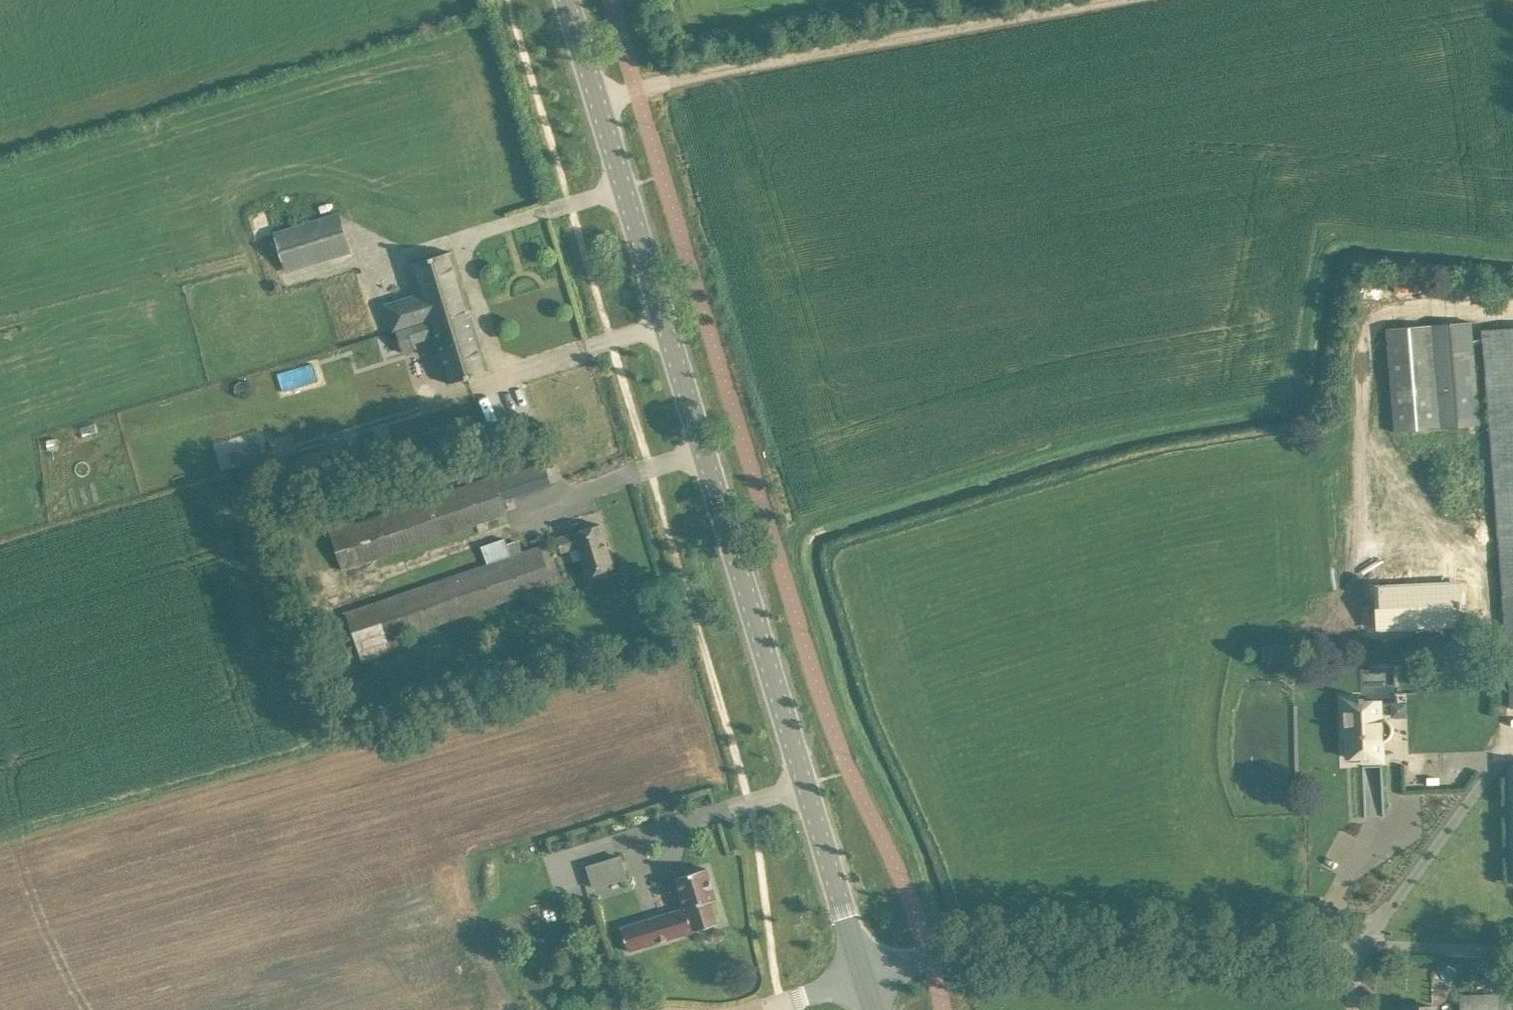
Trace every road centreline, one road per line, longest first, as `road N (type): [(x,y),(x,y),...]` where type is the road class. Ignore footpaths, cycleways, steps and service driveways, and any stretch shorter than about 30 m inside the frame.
road 1 (tertiary): [(874,1009),(568,0)]
road 2 (track): [(1096,0),(598,99)]

